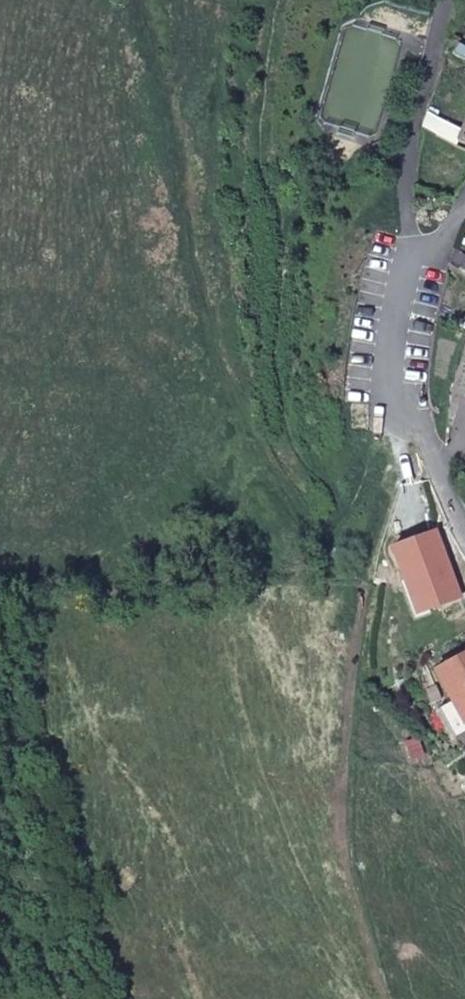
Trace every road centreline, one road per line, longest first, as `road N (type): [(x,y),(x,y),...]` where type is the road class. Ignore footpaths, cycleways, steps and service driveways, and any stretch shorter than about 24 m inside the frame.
road 1 (residential): [(464,531),(424,433),(402,420),(390,398),(407,268),(444,237)]

